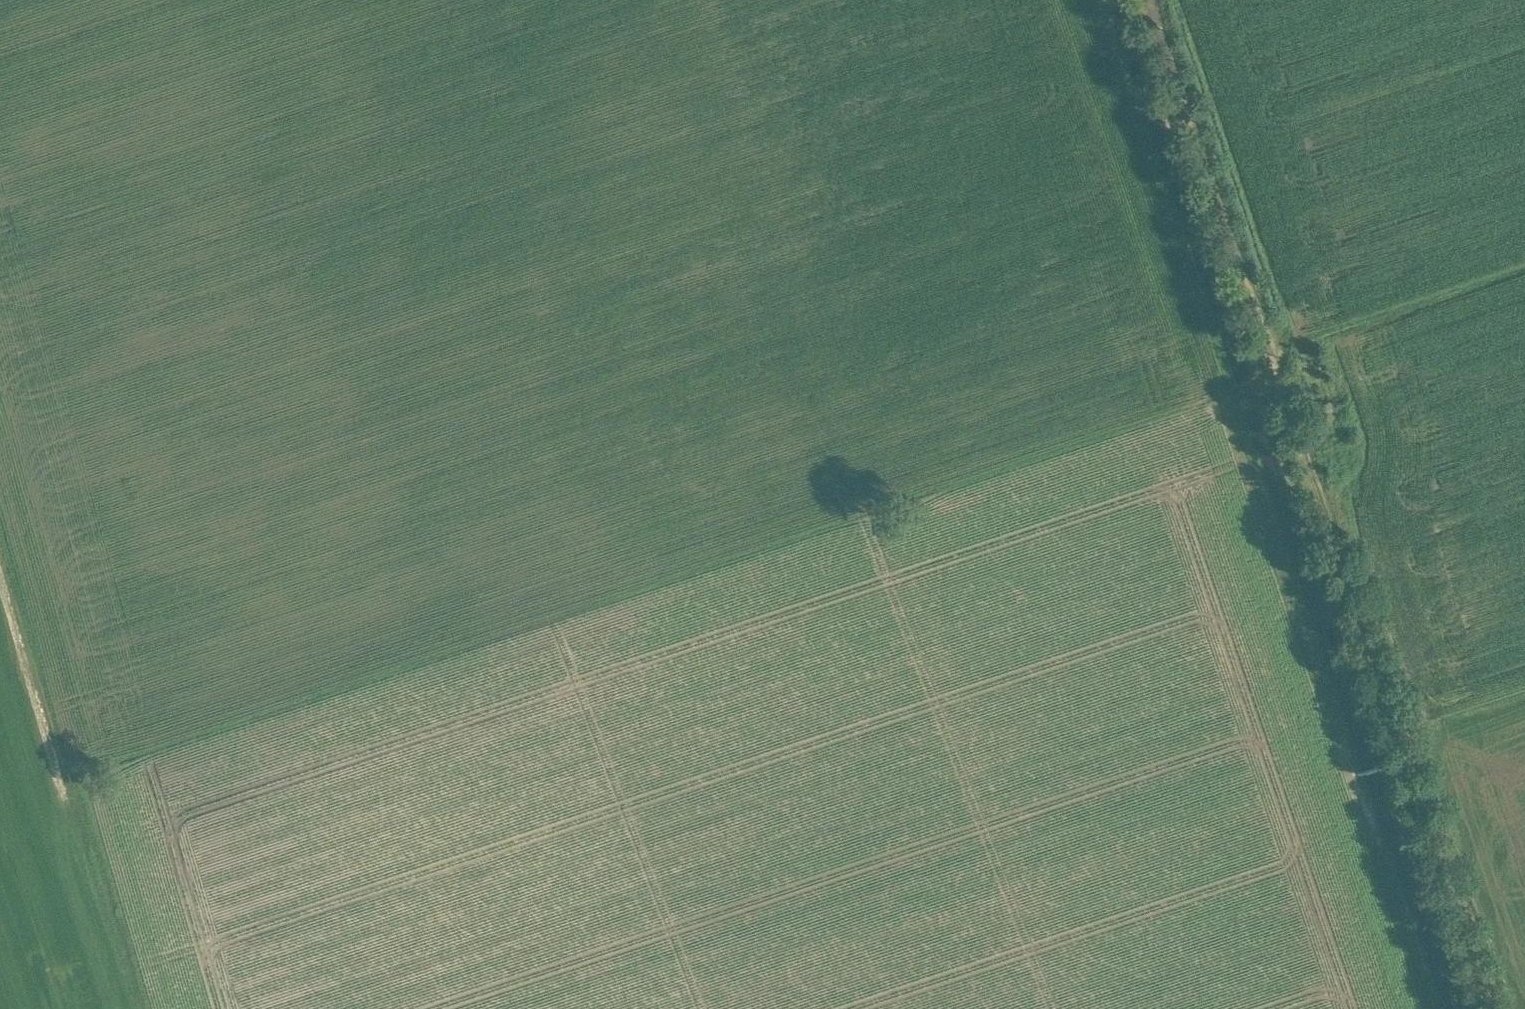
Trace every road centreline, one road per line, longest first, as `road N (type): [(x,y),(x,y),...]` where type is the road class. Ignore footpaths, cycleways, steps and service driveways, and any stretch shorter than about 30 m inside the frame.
road 1 (track): [(1148,0),(1488,1008)]

